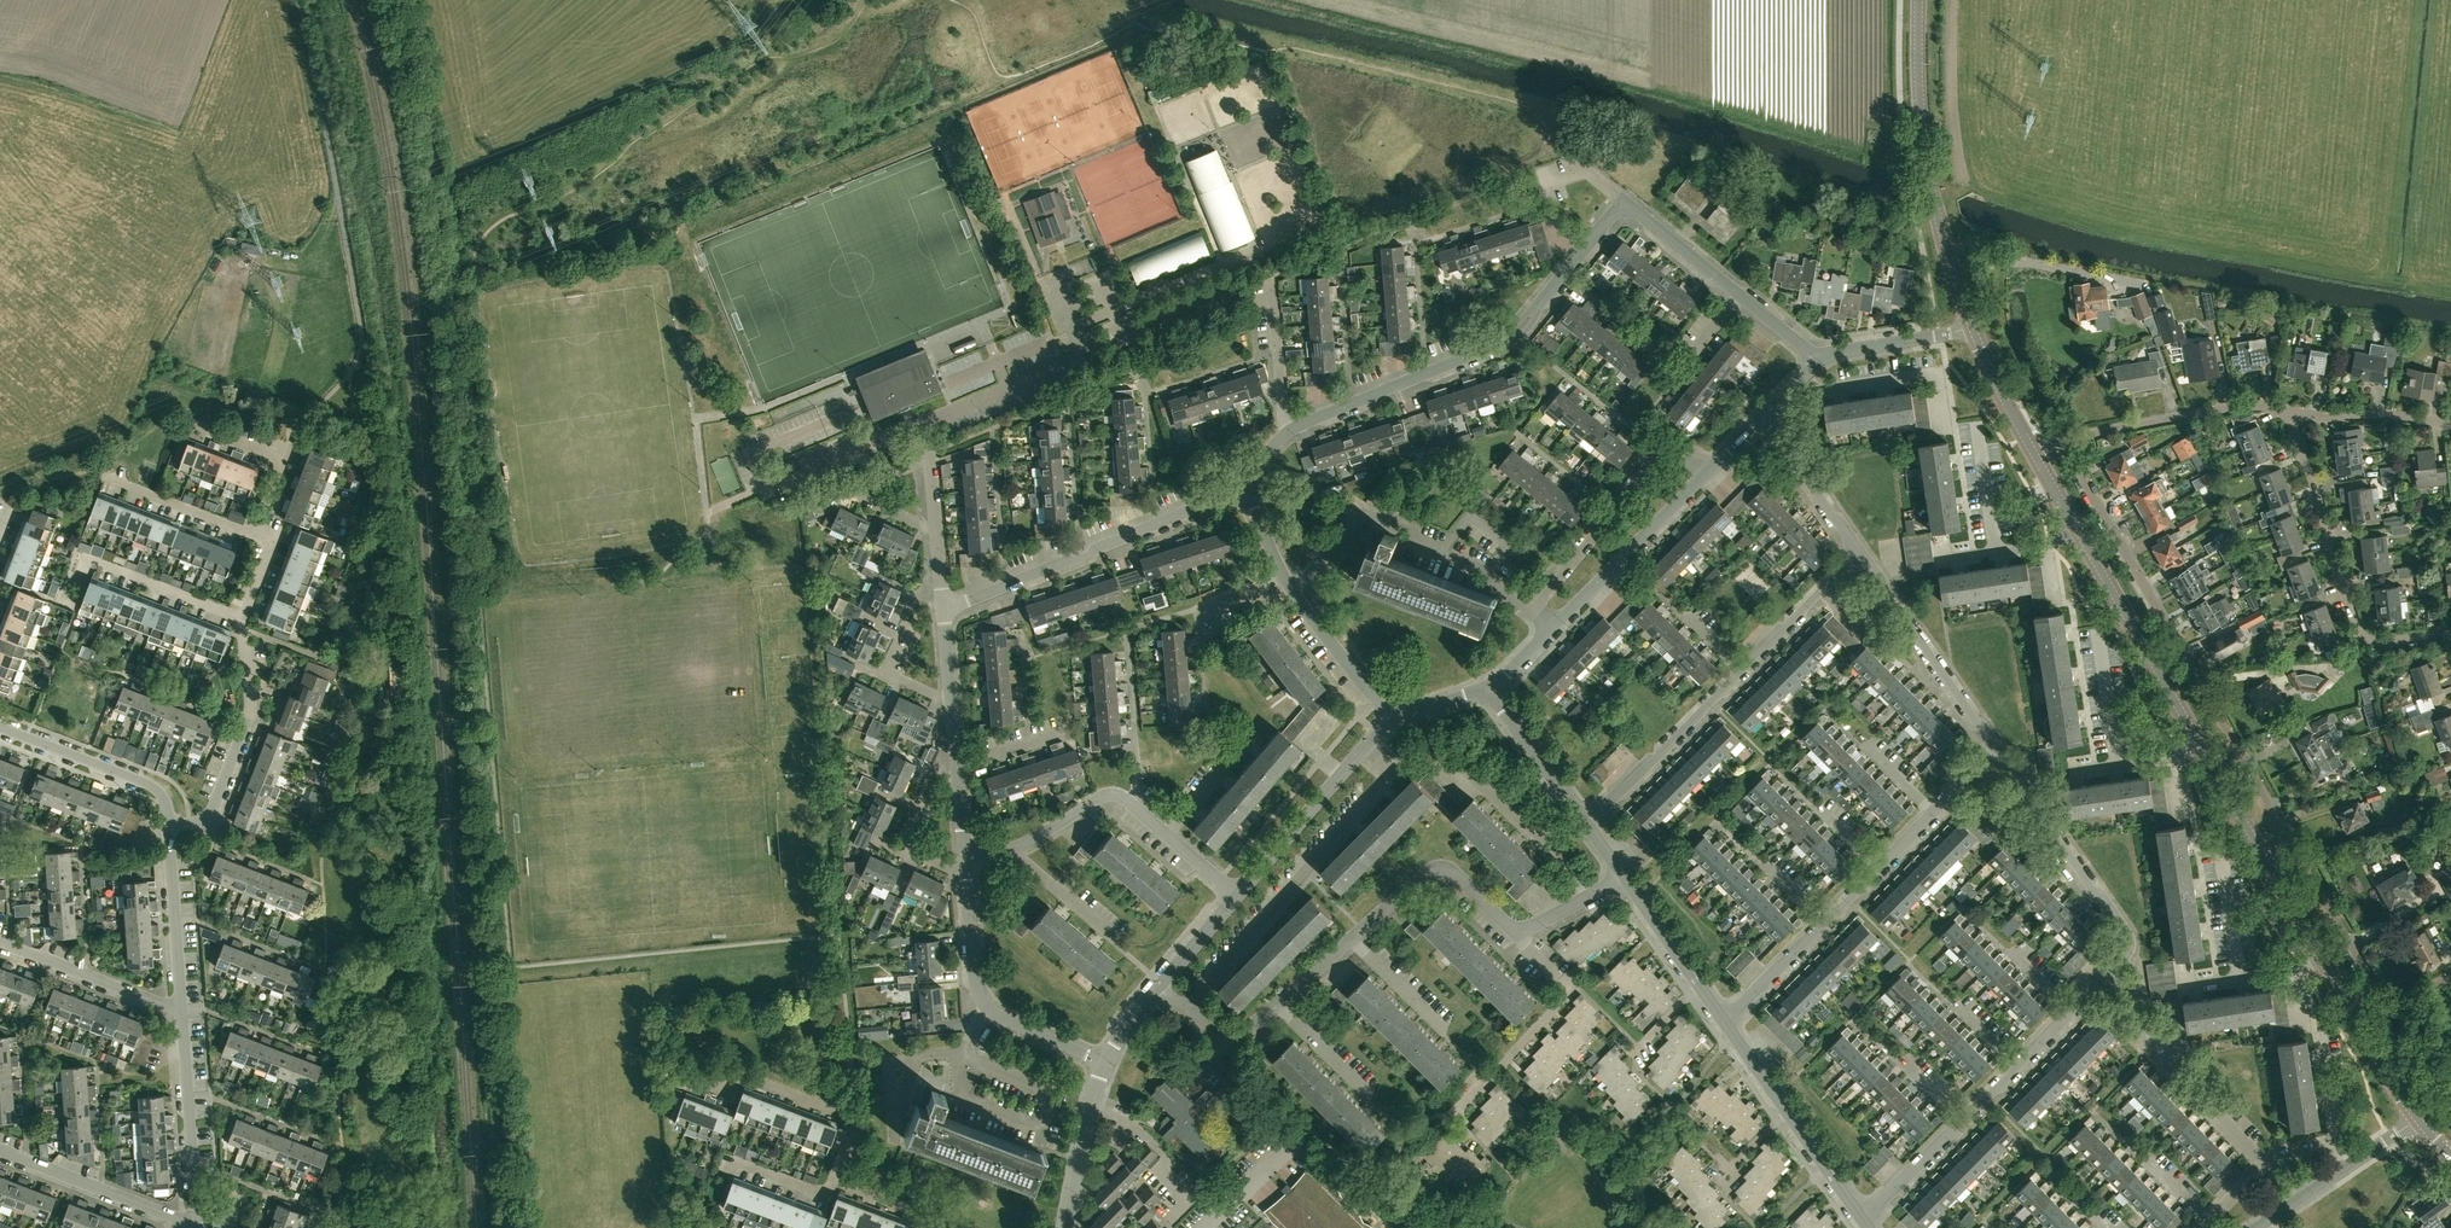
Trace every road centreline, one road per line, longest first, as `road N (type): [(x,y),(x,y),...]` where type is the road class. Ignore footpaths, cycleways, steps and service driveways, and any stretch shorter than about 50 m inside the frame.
road 1 (tertiary): [(2358,1020),(2033,454)]
road 2 (residential): [(2386,1009),(2062,444)]
road 3 (unclassified): [(297,427),(349,374),(361,339),(299,0)]
road 4 (residential): [(1285,432),(1515,333),(1625,201)]
road 5 (residential): [(1186,1011),(1381,784),(1386,768),(1370,741)]
road 6 (tertiary): [(1970,329),(1927,173),(1918,0)]
road 7 (residential): [(944,609),(1247,484)]
road 8 (residential): [(2290,412),(2358,628),(2372,640),(2450,633)]
road 9 (residential): [(2071,1007),(2122,958),(2127,934),(1998,748)]
road 10 (residential): [(1532,611),(1489,578),(1444,559),(1446,545),(1367,512),(1355,515),(1294,593)]
road 11 (residential): [(1104,1058),(987,1007),(975,974),(968,880)]
road 12 (residential): [(835,1181),(858,1119),(730,1073),(722,1092),(692,1080)]
road 13 (residential): [(1532,611),(1653,460),(1672,455),(1707,473)]
road 14 (residential): [(1998,748),(1859,551)]
road 15 (residential): [(1454,1114),(1566,992),(1516,936)]
road 16 (residential): [(169,825),(209,816),(249,717),(244,629)]
road 17 (residential): [(2062,444),(2254,404),(2290,412)]
road 18 (residential): [(1550,629),(1707,473)]
road 19 (residential): [(1587,824),(1741,670)]
road 20 (residential): [(198,1225),(182,1011)]
road 21 (residential): [(1353,938),(1435,870),(1459,878),(1516,936)]
road 22 (residential): [(198,1225),(0,1150)]
road 23 (residential): [(169,825),(158,790),(0,727)]
road 24 (residential): [(243,619),(91,559),(64,589)]
road 25 (residential): [(1236,893),(1370,741)]
road 26 (residential): [(182,1011),(0,941)]
road 27 (residential): [(1590,896),(1455,764)]
road 28 (residential): [(182,1011),(169,825)]
road 29 (residential): [(1166,835),(1118,795),(1013,847)]
road 30 (residential): [(1170,1222),(1191,1201),(1165,1173),(1166,1155),(1125,1118),(1091,1110)]
road 31 (residential): [(1587,824),(1487,689)]
road 32 (residential): [(1741,670),(1859,551)]
road 33 (residential): [(1859,551),(1763,416)]
road 34 (residential): [(1391,722),(1294,593)]
road 35 (residential): [(2450,423),(2290,412)]
road 36 (residential): [(255,535),(109,478)]
road 37 (residential): [(1285,432),(1272,277)]
road 38 (residential): [(1818,359),(1970,329)]
road 39 (residential): [(937,530),(880,507),(868,486),(928,457)]
road 40 (residential): [(1738,294),(1625,201)]
road 41 (residential): [(1724,1021),(1825,924)]
road 42 (tertiary): [(2033,454),(1970,329)]
road 43 (residential): [(1116,941),(1013,847)]
road 44 (residential): [(1863,1219),(1961,1121)]
road 45 (residential): [(375,669),(244,629)]
road 46 (residential): [(1445,1034),(1353,938)]
road 47 (residential): [(1863,1219),(1788,1111)]
road 48 (residential): [(1699,983),(1626,877)]
road 49 (residential): [(1166,835),(1249,737)]
road 50 (residential): [(968,880),(901,846),(922,799)]
road 51 (residential): [(1367,1093),(1279,1006)]
road 52 (residential): [(835,1181),(827,1197),(729,1161)]
road 53 (residential): [(1068,1227),(1091,1110)]

